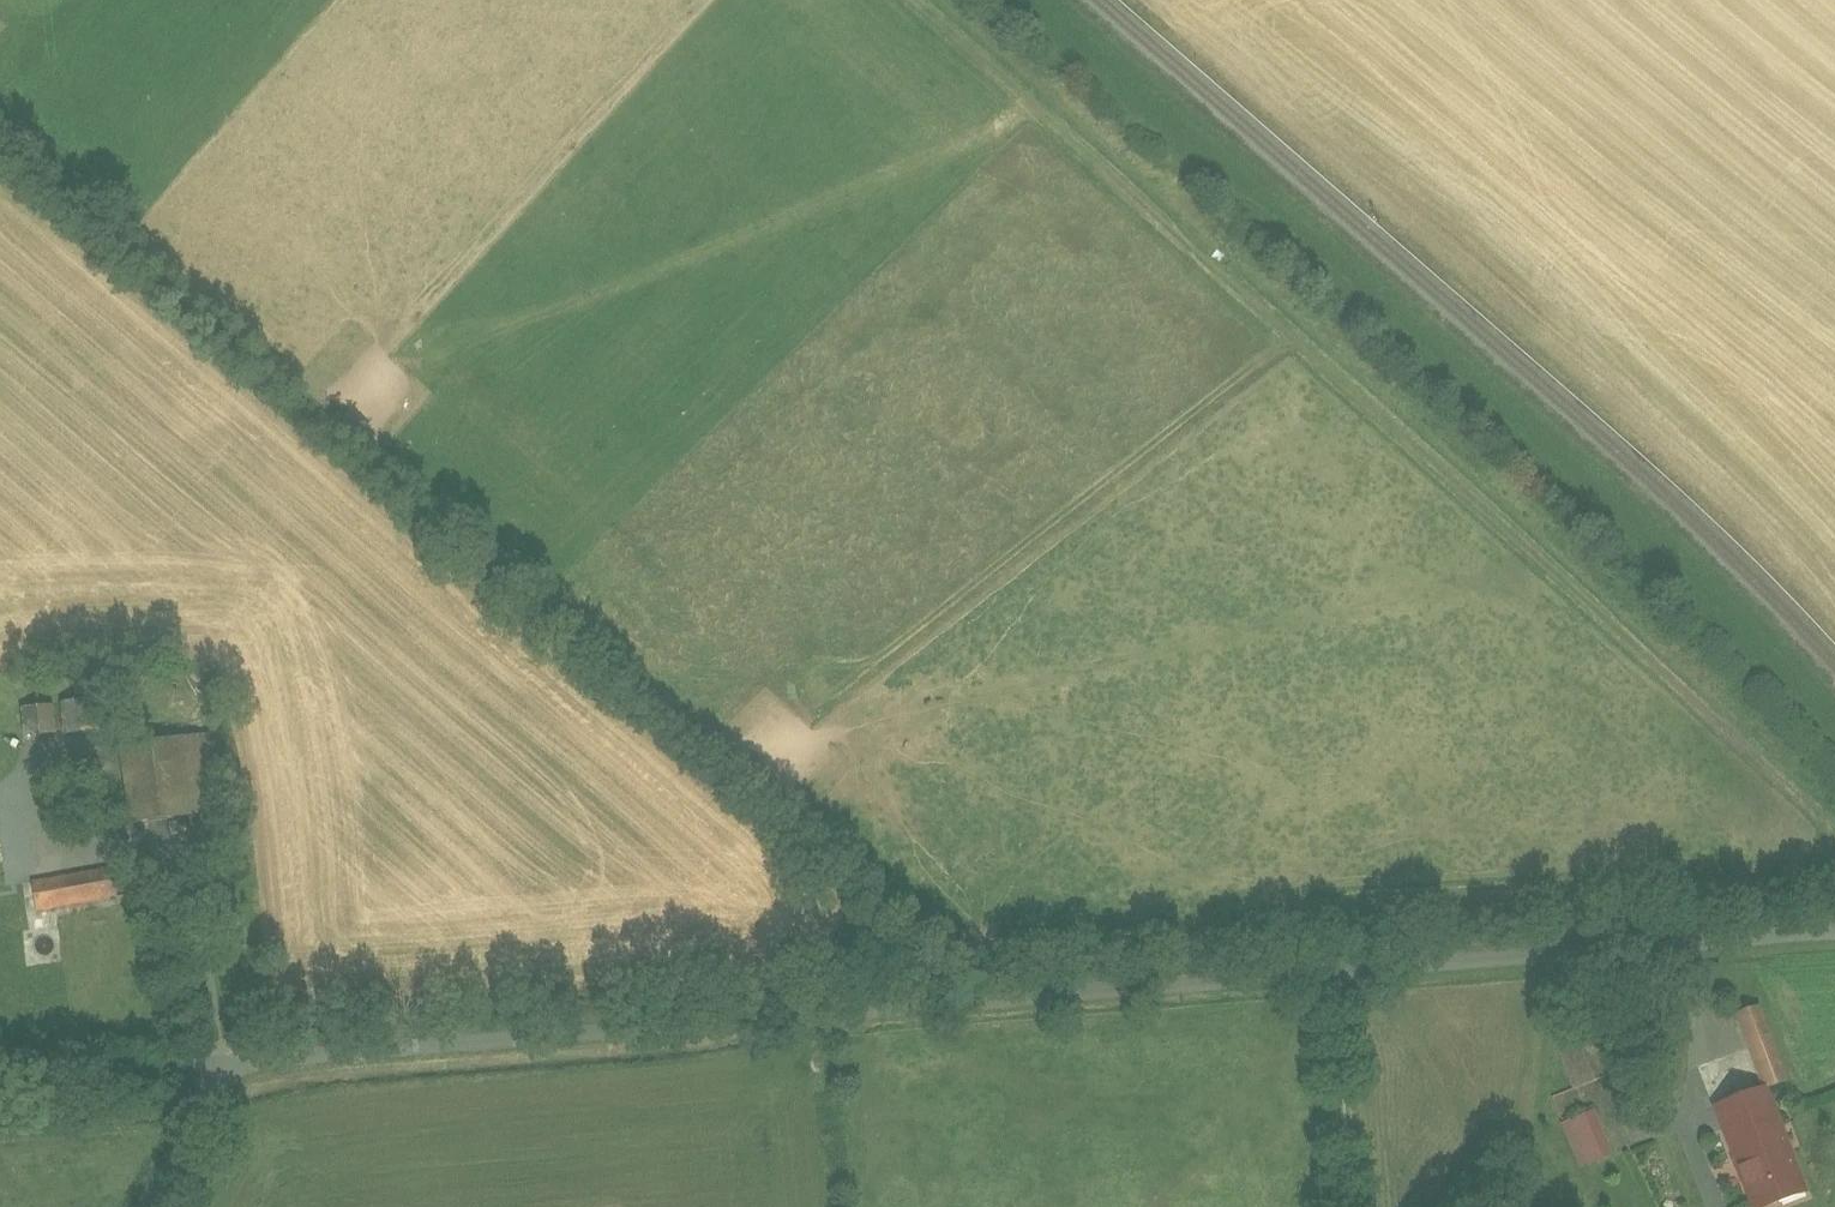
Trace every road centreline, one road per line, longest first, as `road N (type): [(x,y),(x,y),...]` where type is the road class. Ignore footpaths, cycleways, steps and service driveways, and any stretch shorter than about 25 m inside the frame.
road 1 (unclassified): [(1834,932),(221,1061)]
road 2 (track): [(1328,971),(1345,1206)]
road 3 (unclassified): [(221,1061),(195,905),(159,843)]
road 4 (unclassified): [(221,1061),(0,1080)]
road 5 (unclassified): [(148,1206),(221,1061)]

